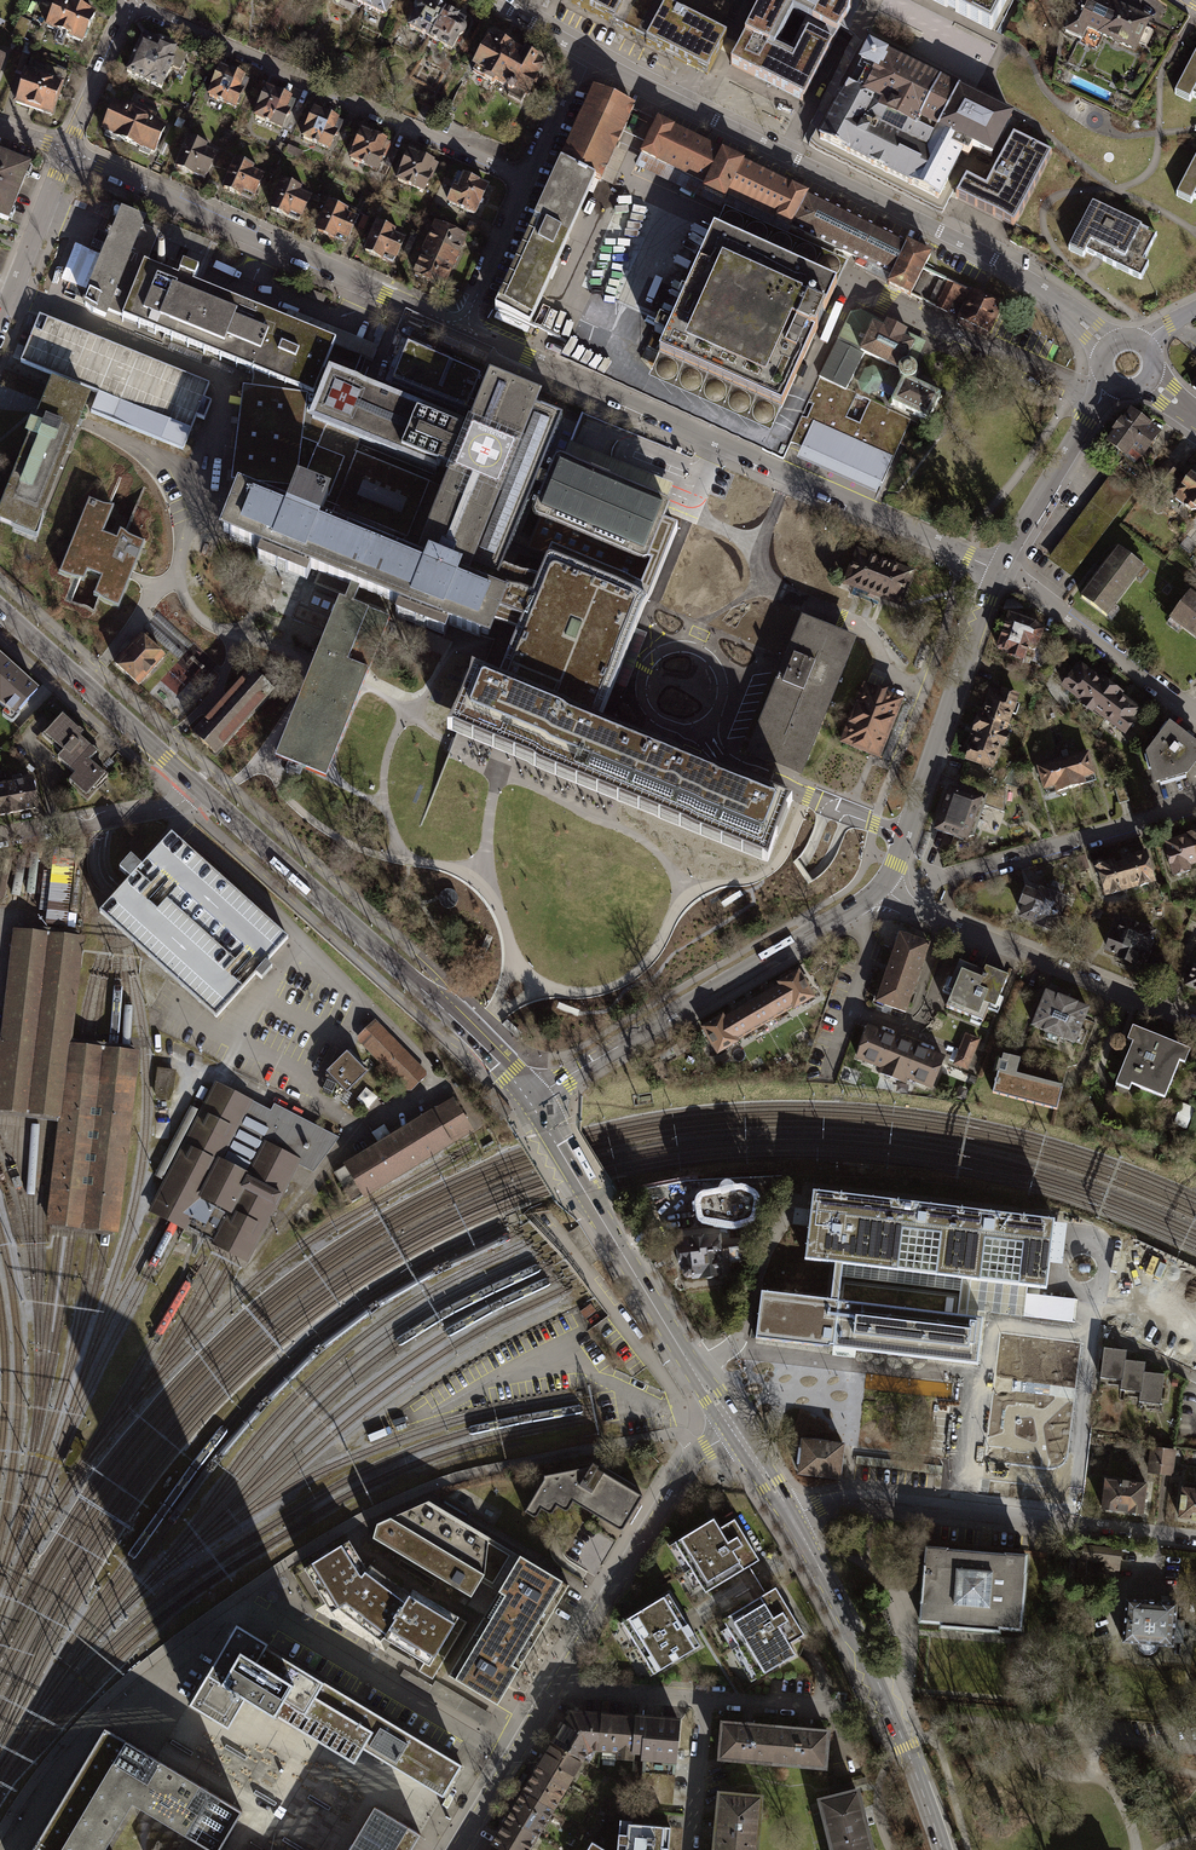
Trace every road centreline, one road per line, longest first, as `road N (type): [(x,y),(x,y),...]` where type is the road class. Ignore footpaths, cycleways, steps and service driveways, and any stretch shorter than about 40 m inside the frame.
road 1 (residential): [(584,52),(994,260),(1106,344)]
road 2 (residential): [(463,333),(998,569)]
road 3 (primary): [(197,787),(534,1099)]
road 4 (residential): [(68,152),(463,333)]
road 5 (residential): [(134,2),(529,178)]
road 6 (tertiary): [(534,1099),(884,884)]
road 7 (residential): [(792,1516),(863,1498),(1195,1538)]
road 8 (primary): [(534,1099),(735,1430)]
road 9 (tertiary): [(884,884),(998,569)]
road 10 (unclassified): [(556,1688),(682,1473),(735,1430)]
road 11 (residential): [(917,911),(947,875),(1195,804)]
road 12 (residential): [(917,911),(1195,1023)]
road 13 (primary): [(0,609),(197,787)]
road 14 (residential): [(998,569),(1195,717)]
road 15 (primary): [(792,1516),(893,1715)]
road 16 (tertiary): [(998,569),(1109,385)]
road 17 (residential): [(197,787),(172,807),(0,840)]
road 18 (unclassified): [(459,1849),(556,1688)]
road 19 (residential): [(706,1700),(893,1715)]
road 20 (residential): [(0,321),(68,152)]
road 21 (residential): [(463,333),(529,178)]
road 22 (residential): [(68,152),(134,2)]
road 23 (residential): [(556,1688),(706,1700)]
road 24 (residential): [(706,1700),(693,1849)]
road 25 (primary): [(893,1715),(942,1849)]
road 26 (residential): [(529,178),(584,52)]

